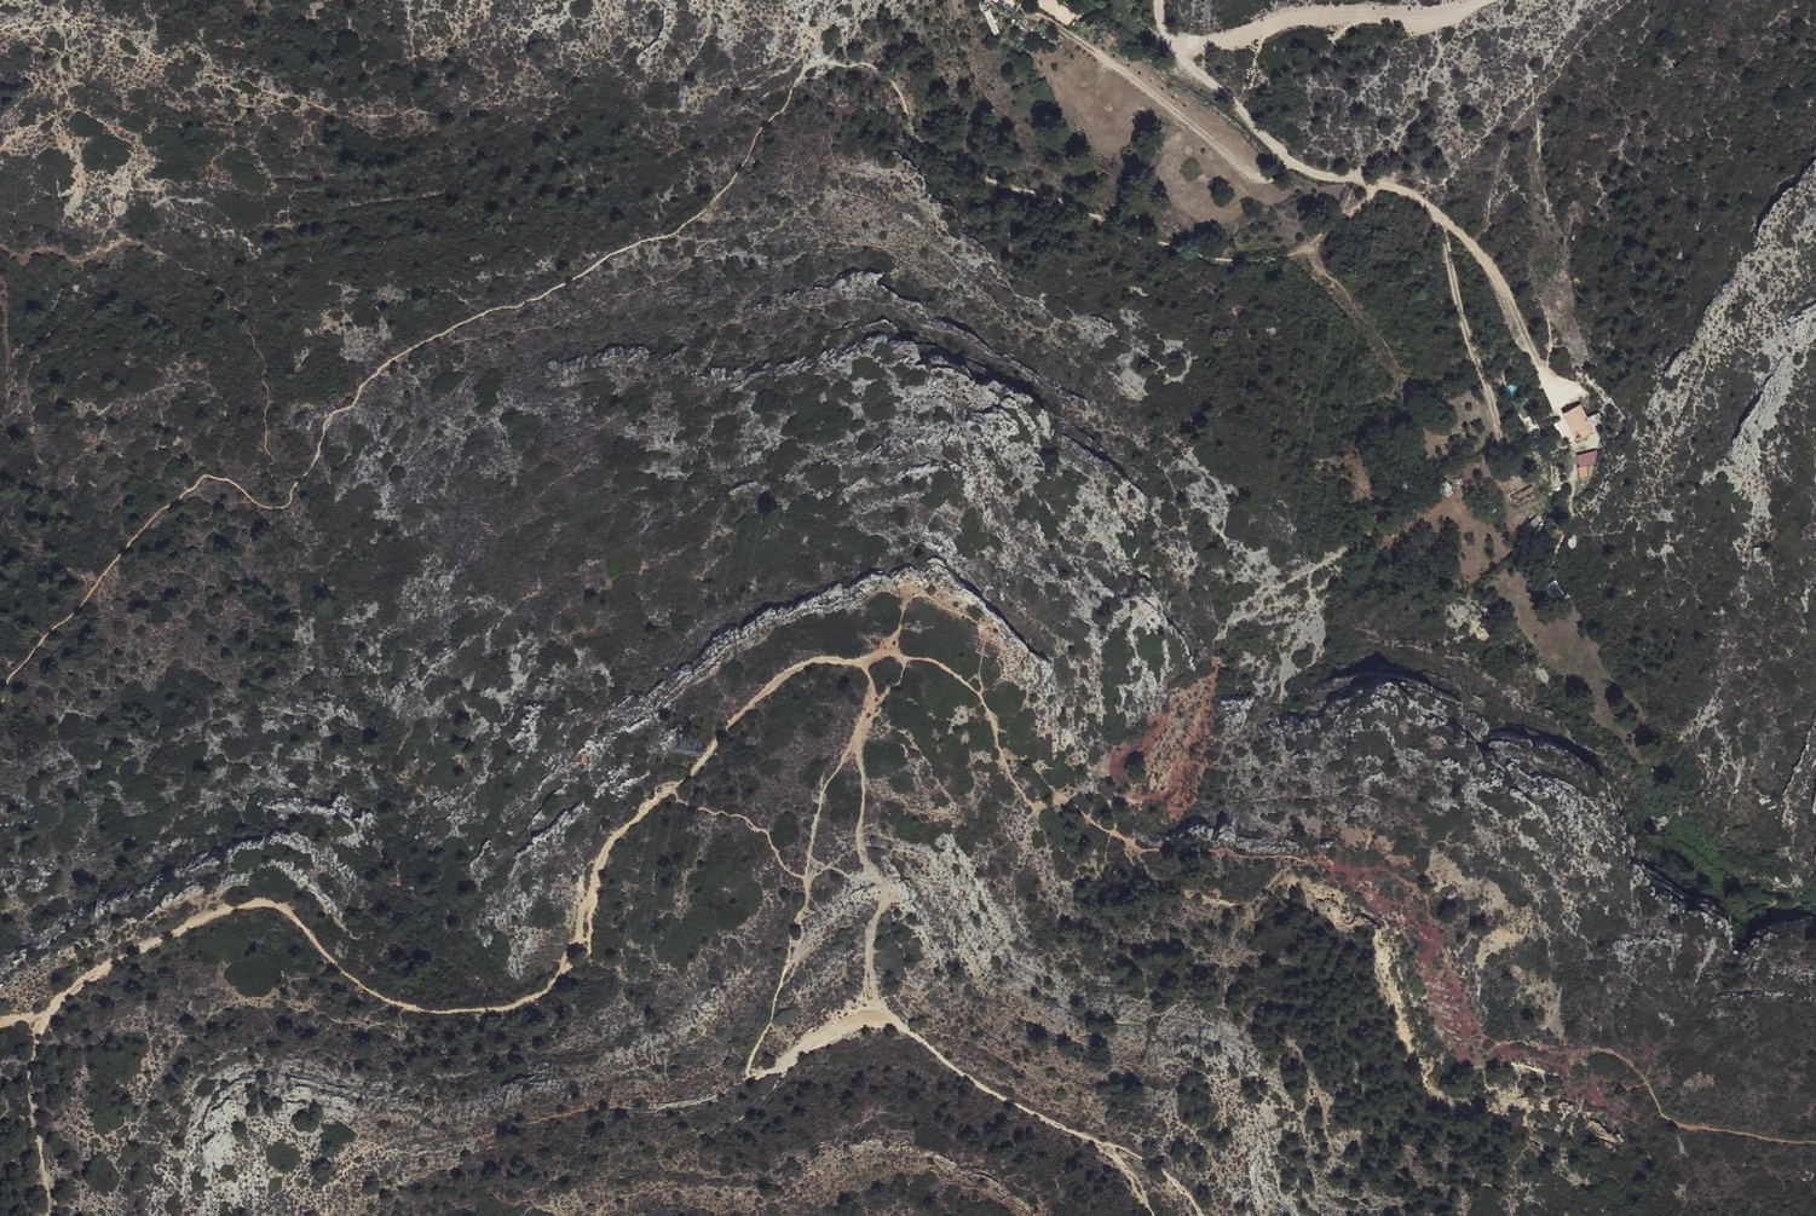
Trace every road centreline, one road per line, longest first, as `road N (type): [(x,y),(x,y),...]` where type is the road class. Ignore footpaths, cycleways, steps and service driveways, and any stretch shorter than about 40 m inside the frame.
road 1 (track): [(50,1215),(30,1066),(47,1018),(70,987),(160,934),(230,908),(277,905),(396,1013),(477,1013),(544,993),(576,943),(613,840),(695,768),(764,689),(818,660),(858,663),(874,683),(857,738),(865,772),(860,833),(888,895),(871,932),(871,985),(882,1009),(995,1096),(1111,1149),(1154,1215)]
road 2 (track): [(1173,41),(1301,169),(1393,185),(1476,242),(1551,393)]
road 3 (track): [(1173,41),(1226,43),(1292,18),(1376,15),(1435,23),(1481,0)]

